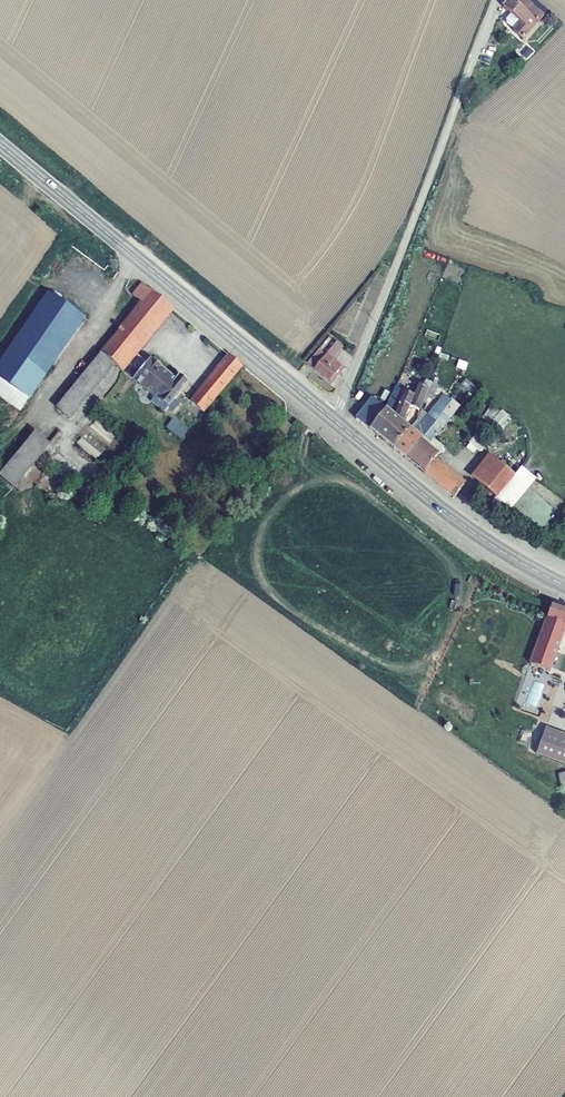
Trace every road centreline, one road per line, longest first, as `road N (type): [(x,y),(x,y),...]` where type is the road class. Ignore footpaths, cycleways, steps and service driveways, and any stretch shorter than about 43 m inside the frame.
road 1 (unclassified): [(333,419),(496,0)]
road 2 (primary): [(333,419),(0,144)]
road 3 (primary): [(564,586),(468,528),(333,419)]

